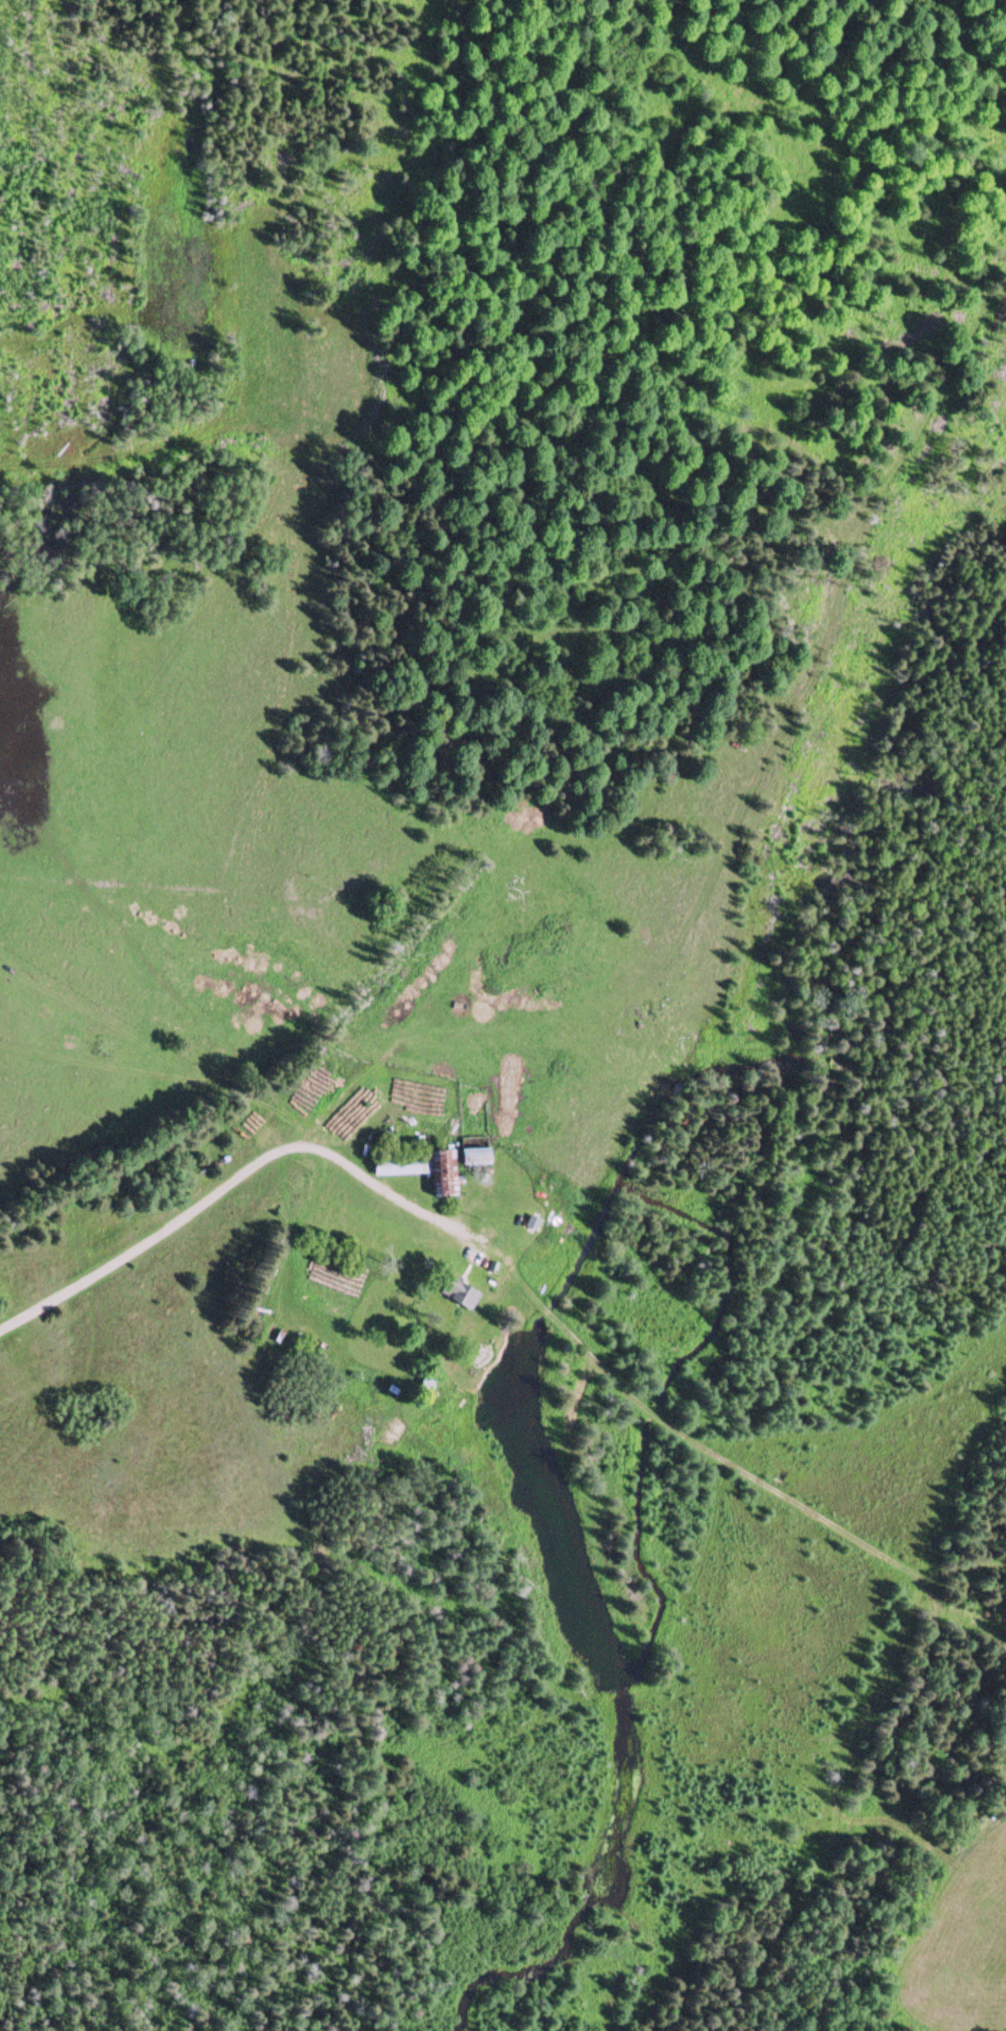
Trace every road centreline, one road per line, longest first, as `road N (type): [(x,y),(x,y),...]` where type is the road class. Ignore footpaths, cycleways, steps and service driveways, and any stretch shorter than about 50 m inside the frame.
road 1 (track): [(458,1235),(660,1417),(887,1558),(939,1605),(1005,1644)]
road 2 (residential): [(0,1329),(110,1267),(273,1154),(302,1145),(329,1152),(458,1235)]

